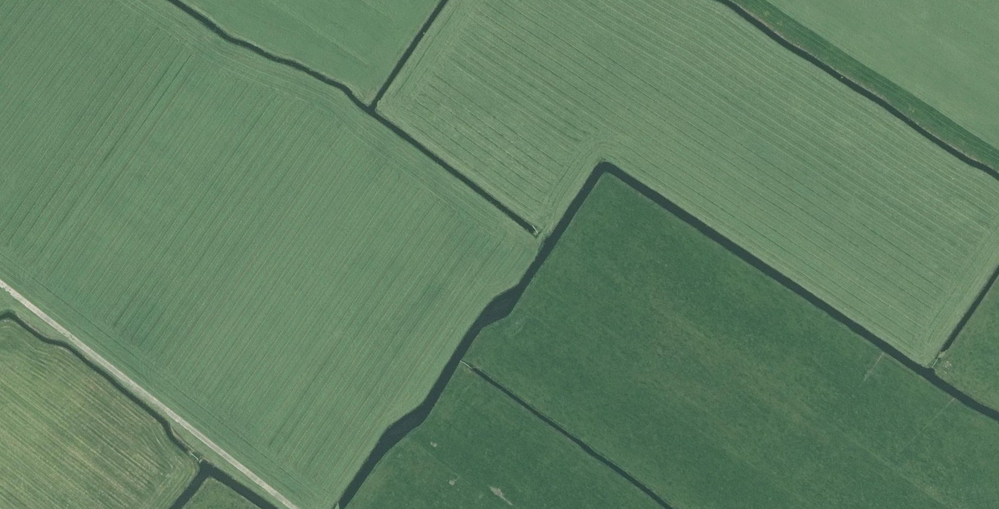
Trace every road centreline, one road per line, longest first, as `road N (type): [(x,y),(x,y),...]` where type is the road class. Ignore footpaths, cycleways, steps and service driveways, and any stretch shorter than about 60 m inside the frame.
road 1 (track): [(298,508),(0,283)]

